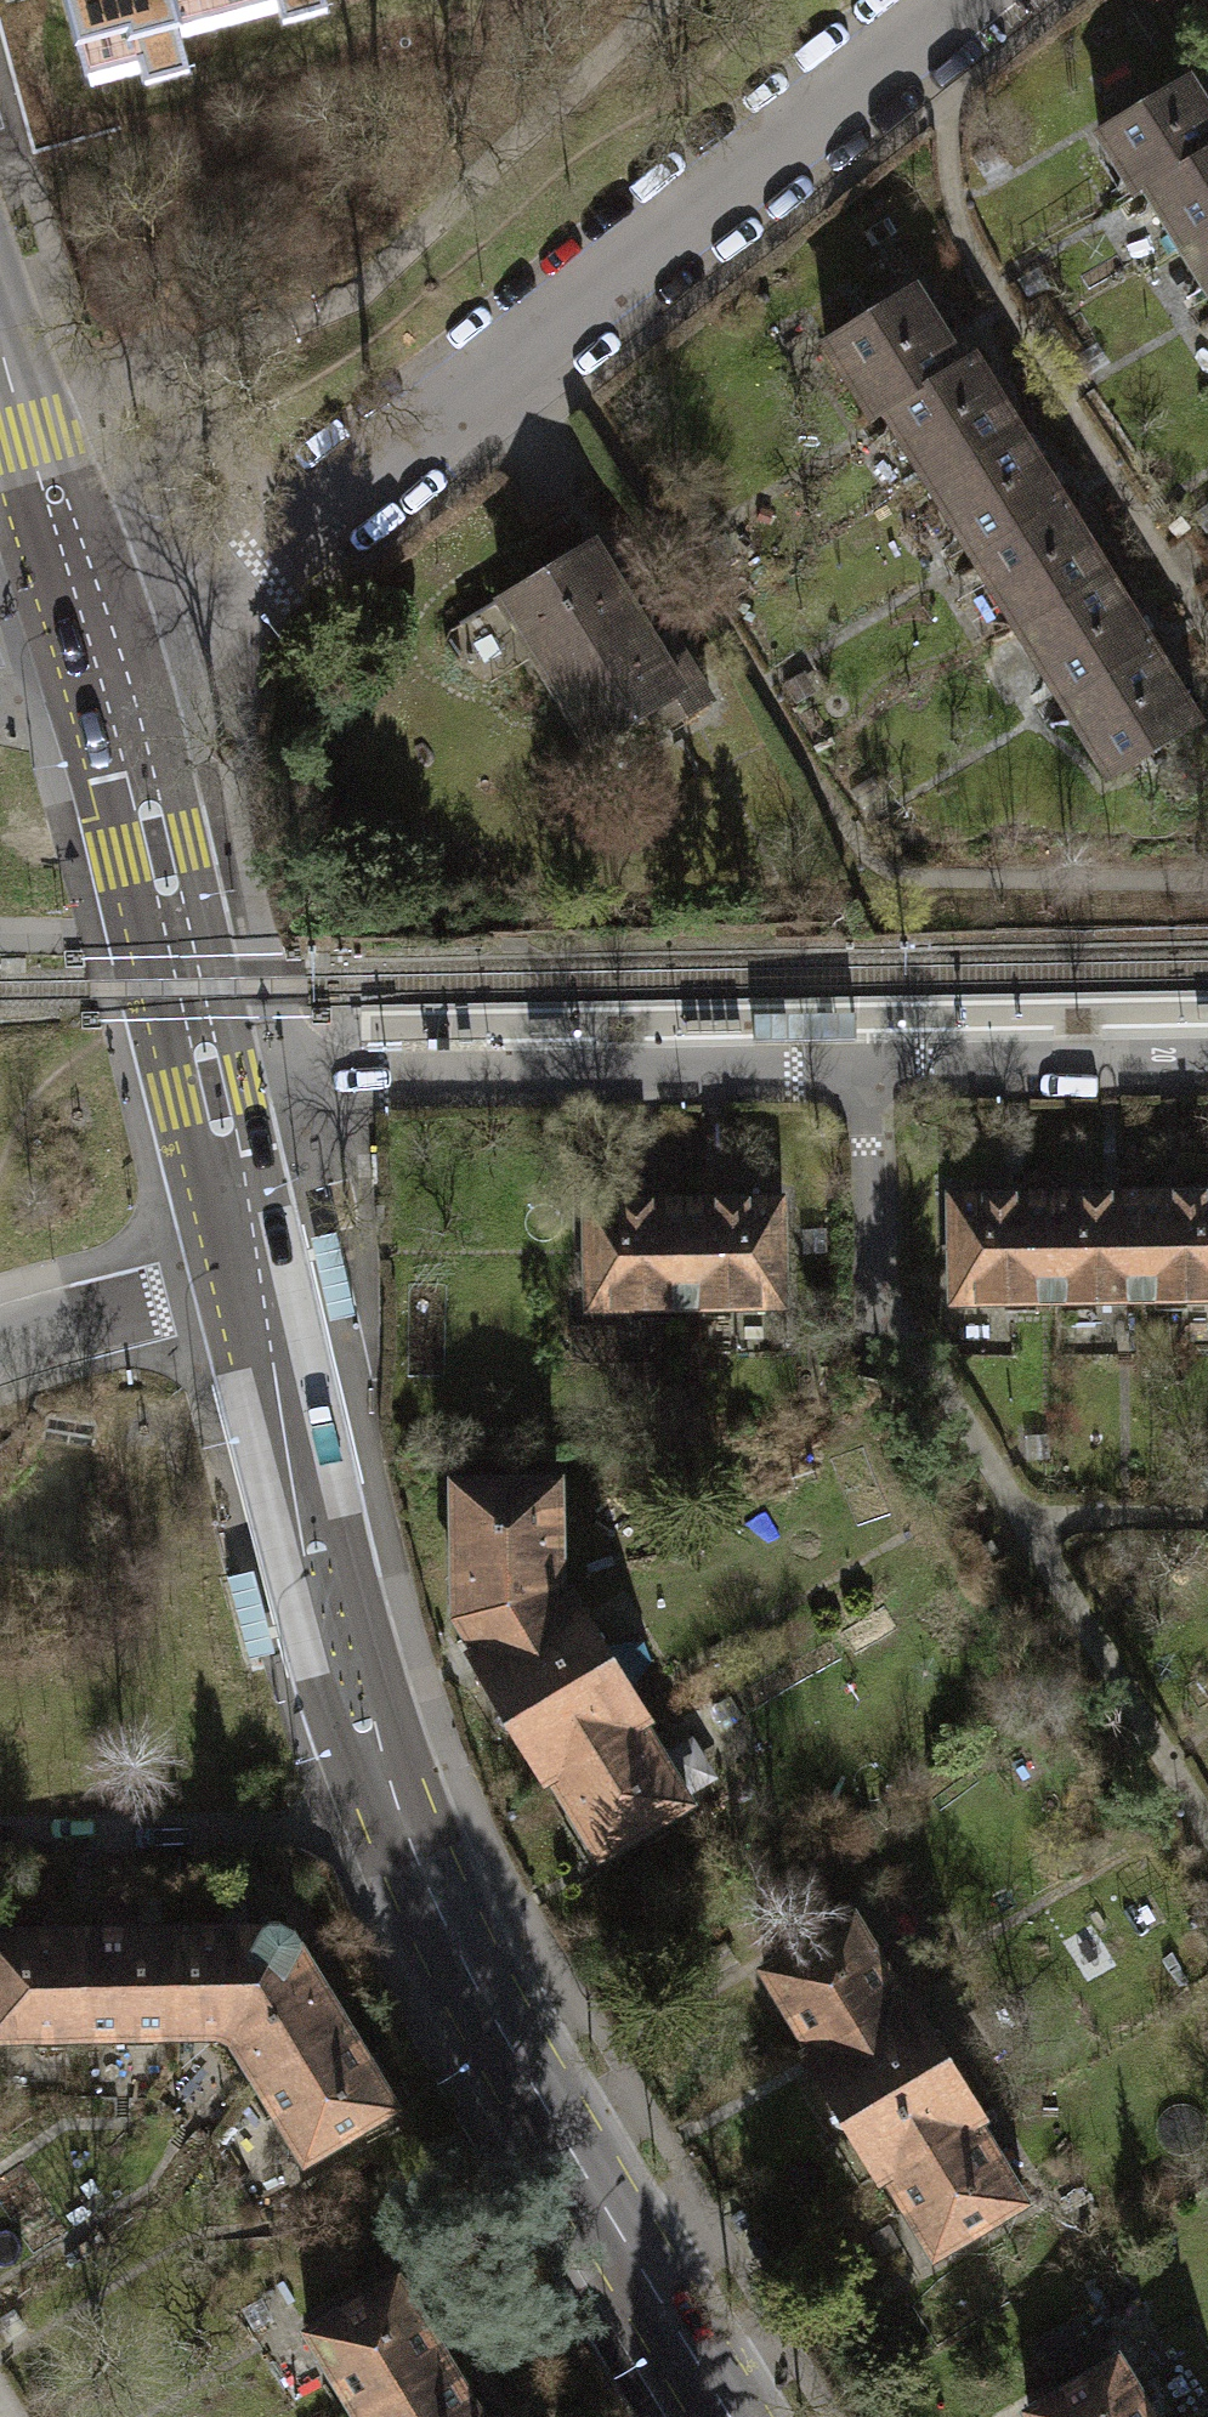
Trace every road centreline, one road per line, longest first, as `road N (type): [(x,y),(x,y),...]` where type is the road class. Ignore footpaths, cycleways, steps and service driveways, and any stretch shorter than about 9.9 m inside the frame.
road 1 (secondary): [(732,2416),(504,2040),(391,1804),(344,1665),(251,1272)]
road 2 (residential): [(975,0),(172,635),(96,651)]
road 3 (residential): [(862,1075),(208,1093)]
road 4 (secondary): [(208,1093),(96,651)]
road 5 (residential): [(1207,1069),(862,1075)]
road 6 (secondary): [(85,611),(0,307)]
road 7 (residential): [(251,1272),(0,1345)]
road 8 (secondary): [(251,1272),(208,1093)]

